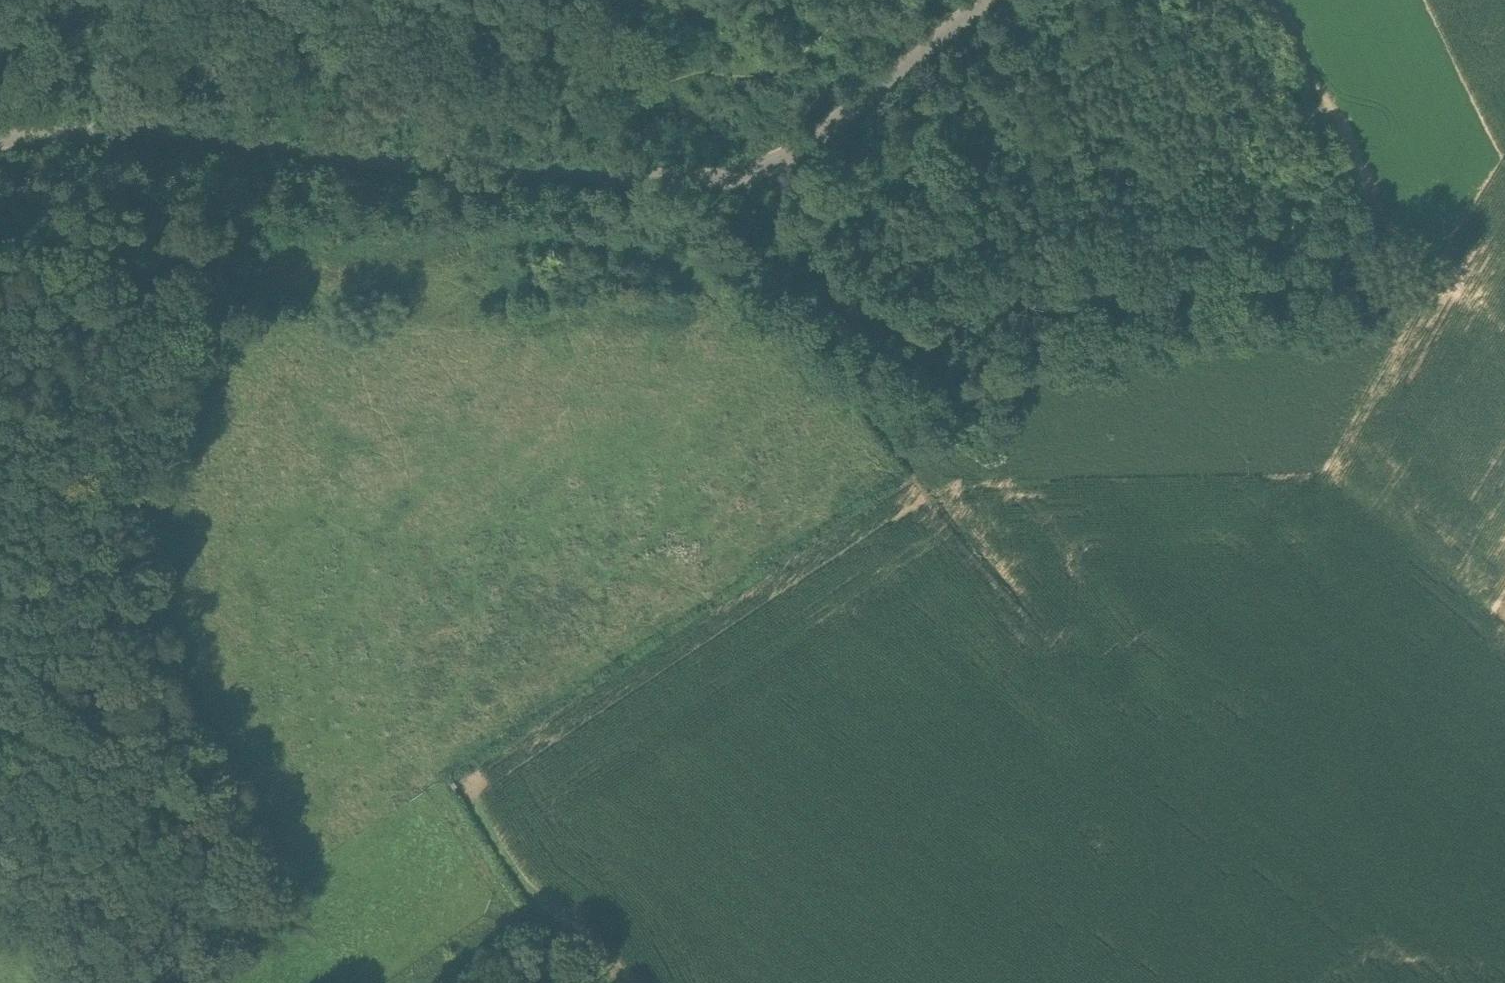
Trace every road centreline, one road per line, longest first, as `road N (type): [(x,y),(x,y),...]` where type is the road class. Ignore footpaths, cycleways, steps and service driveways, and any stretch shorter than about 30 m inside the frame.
road 1 (tertiary): [(0,143),(102,132),(383,161),(673,180),(741,176),(818,137),(984,0)]
road 2 (track): [(918,343),(1020,311),(1233,276),(1363,283)]
road 3 (track): [(741,176),(746,197),(779,237),(845,296),(918,343),(1001,454)]
road 4 (track): [(612,982),(561,922),(518,905),(434,784)]

